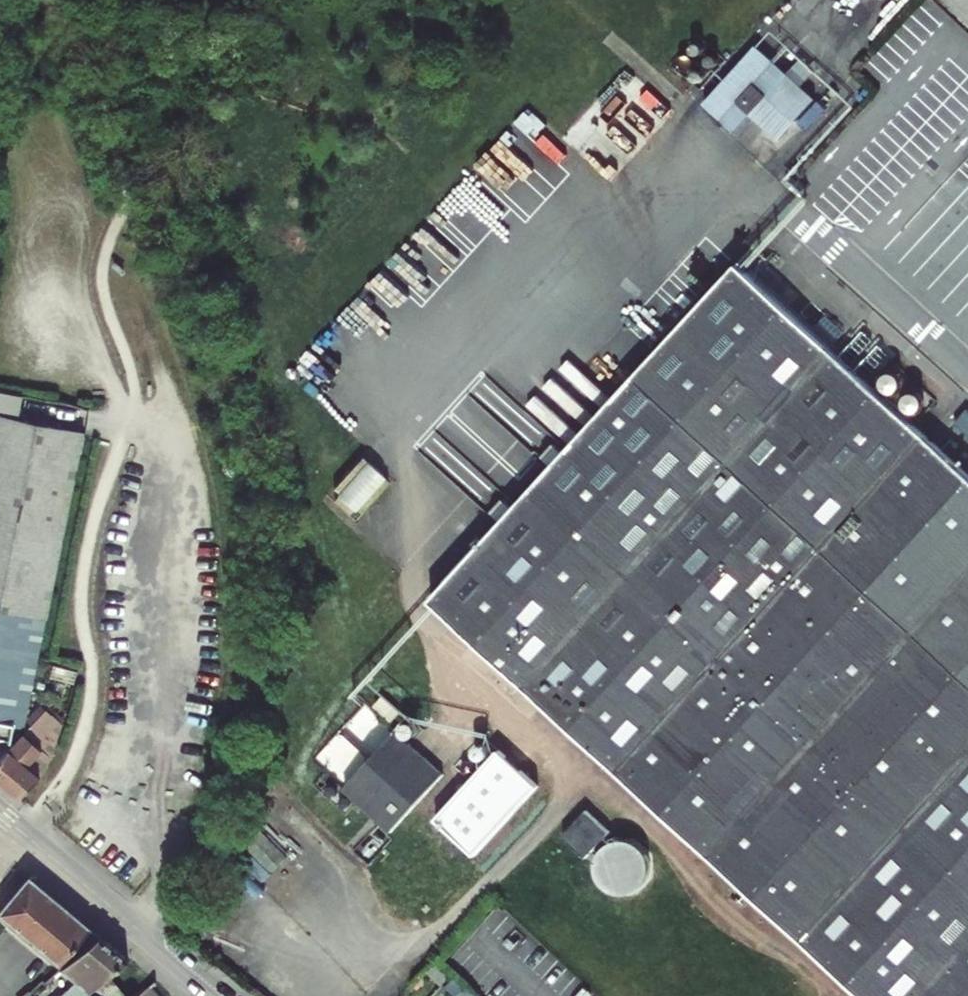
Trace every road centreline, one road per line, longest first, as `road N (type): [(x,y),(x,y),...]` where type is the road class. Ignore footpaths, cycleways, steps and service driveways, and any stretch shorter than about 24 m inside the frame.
road 1 (tertiary): [(0,816),(214,995)]

